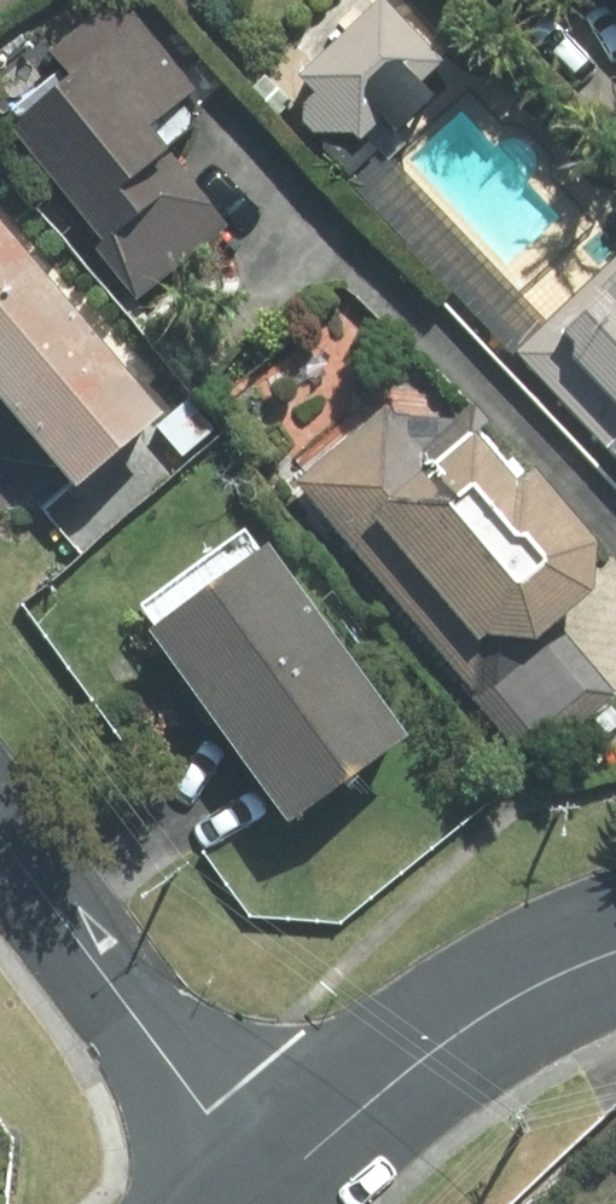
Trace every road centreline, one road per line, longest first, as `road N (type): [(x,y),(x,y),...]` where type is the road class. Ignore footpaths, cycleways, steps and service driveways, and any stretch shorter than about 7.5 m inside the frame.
road 1 (residential): [(275,1188),(0,824)]
road 2 (unclassified): [(275,1188),(467,1026),(615,953)]

